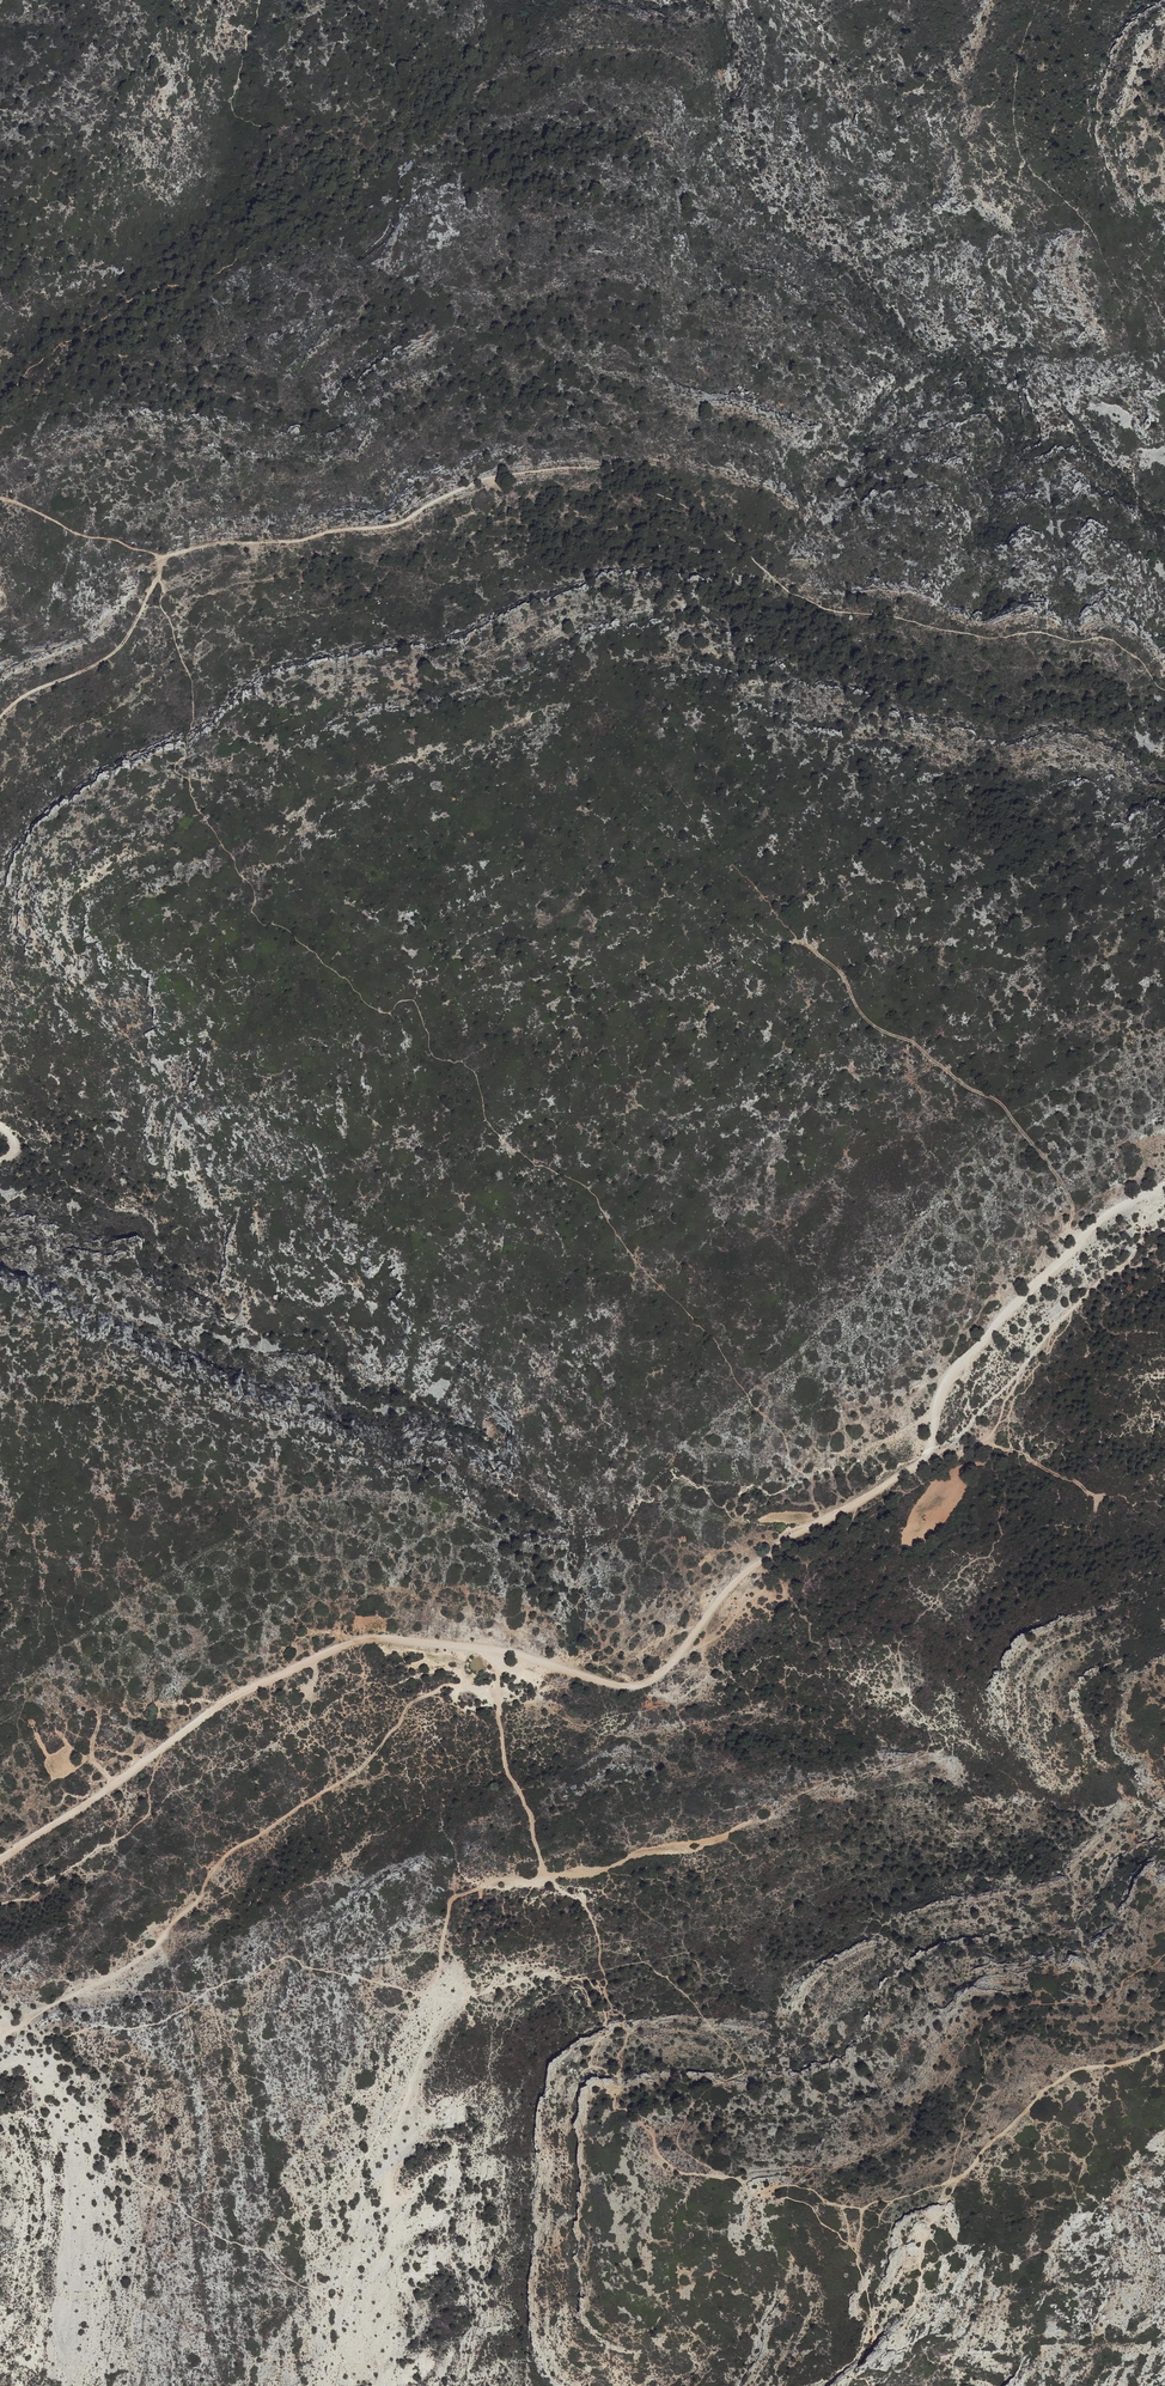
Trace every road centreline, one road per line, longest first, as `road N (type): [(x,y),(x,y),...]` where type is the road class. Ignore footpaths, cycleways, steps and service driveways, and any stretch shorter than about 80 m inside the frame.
road 1 (track): [(0,1862),(226,1701),(353,1643),(493,1650),(623,1688),(668,1673),(756,1562),(923,1461),(960,1368),(1103,1218),(1164,1186)]
road 2 (track): [(592,468),(484,479),(390,525),(298,541),(216,544),(162,560)]
road 3 (track): [(493,1650),(508,1773),(526,1803),(545,1871),(530,1881),(493,1880),(452,1900),(433,1994)]
road 4 (track): [(951,2182),(1072,2072),(1127,2063),(1164,2046)]
road 5 (track): [(0,716),(119,648),(162,560)]

